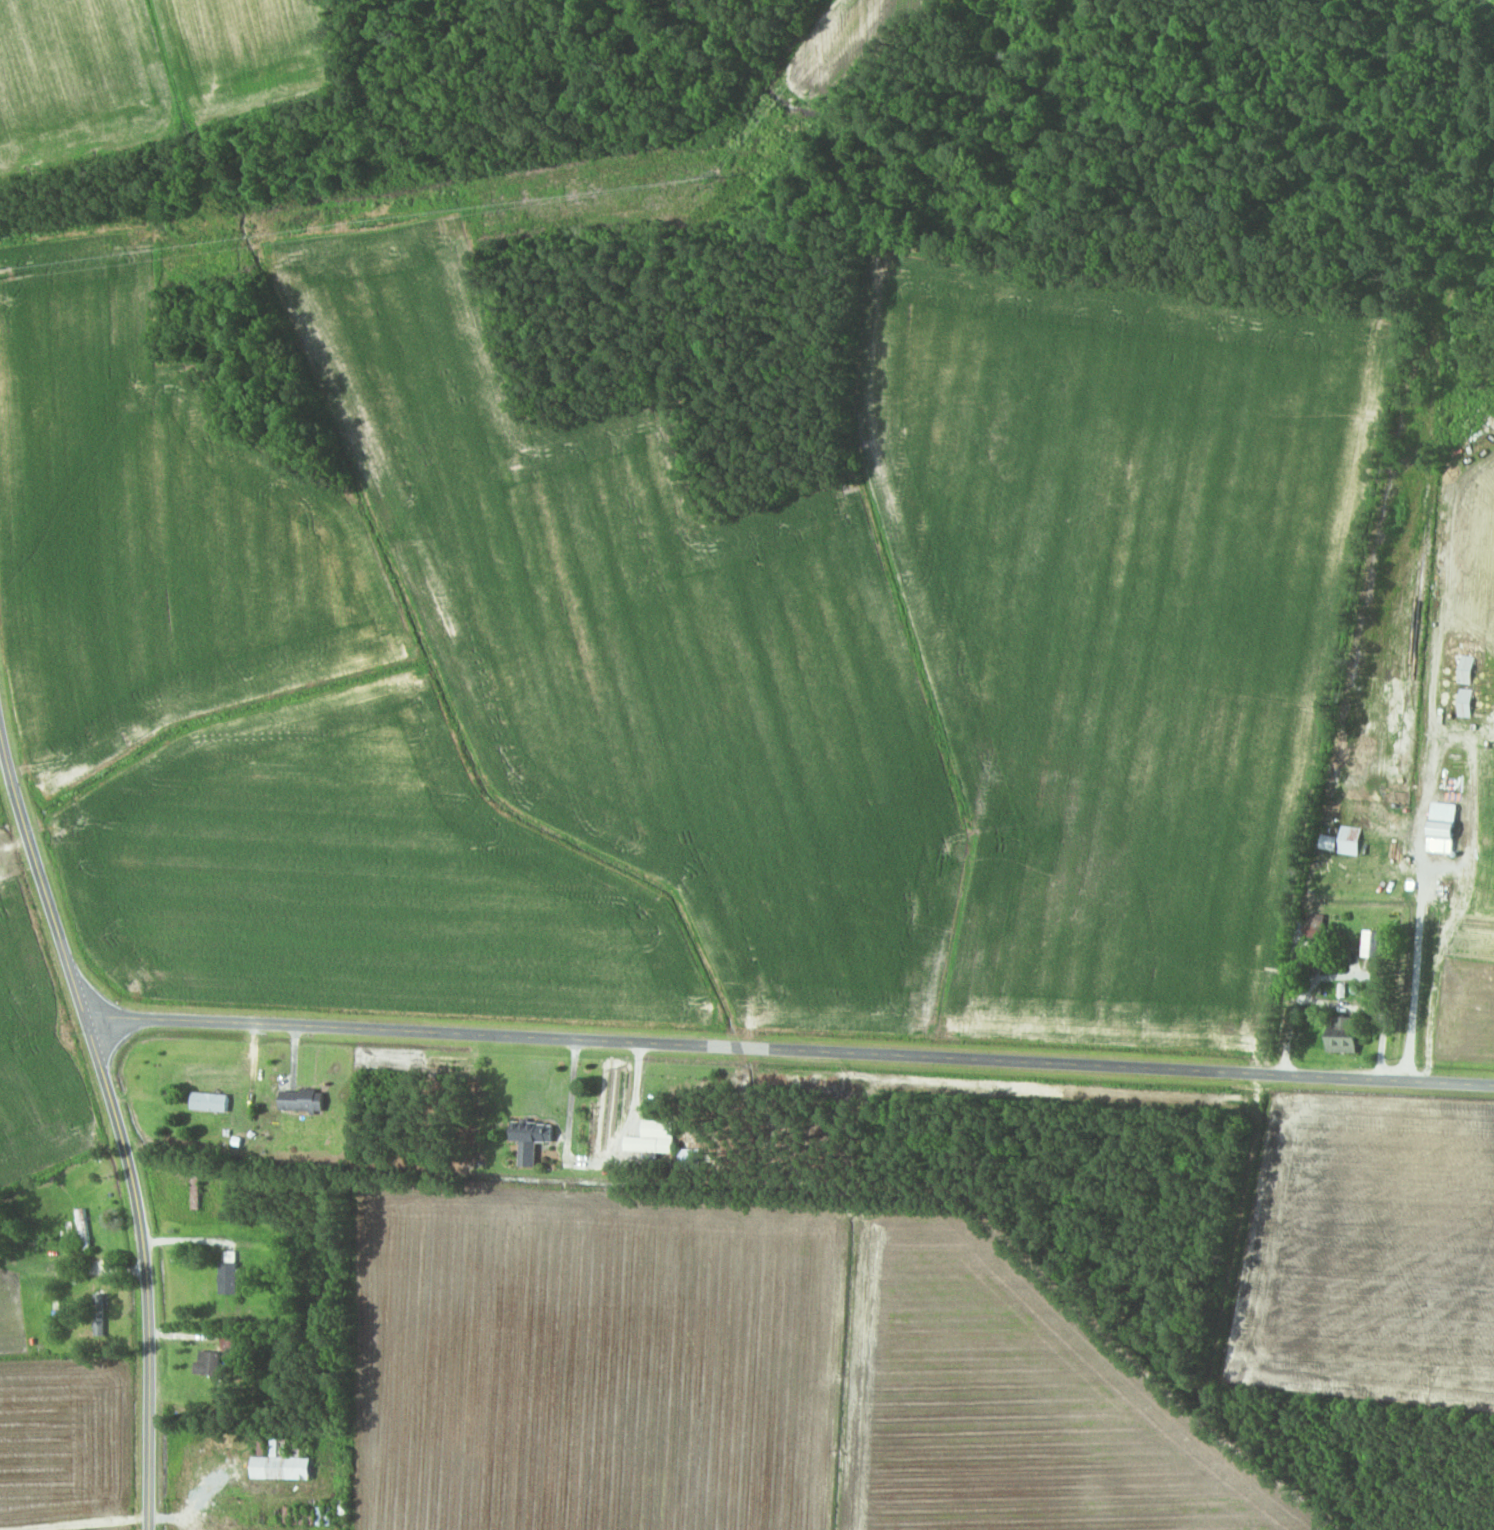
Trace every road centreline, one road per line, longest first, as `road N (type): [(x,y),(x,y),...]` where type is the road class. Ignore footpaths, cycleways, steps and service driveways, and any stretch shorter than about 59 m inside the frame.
road 1 (residential): [(1493,1086),(86,1018)]
road 2 (residential): [(149,1529),(150,1334),(139,1210),(0,732)]

